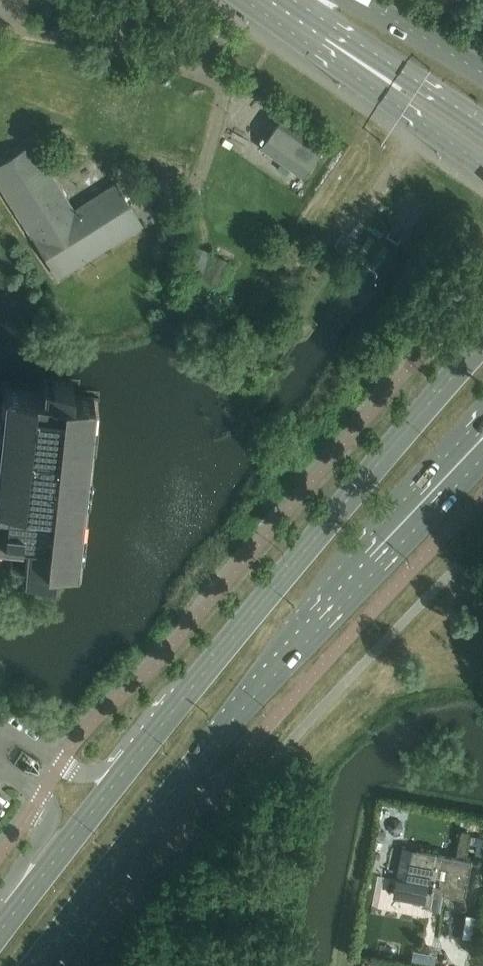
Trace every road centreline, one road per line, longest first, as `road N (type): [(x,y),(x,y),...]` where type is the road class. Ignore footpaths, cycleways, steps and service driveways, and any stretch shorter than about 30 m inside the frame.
road 1 (primary): [(482,345),(128,769)]
road 2 (primary): [(40,965),(359,573)]
road 3 (secondary): [(325,38),(399,107),(482,166)]
road 4 (primary): [(359,573),(482,414)]
road 5 (secondary): [(325,38),(417,81),(482,125)]
road 6 (primary): [(359,573),(482,460)]
road 7 (secondary): [(482,74),(355,0)]
road 8 (primary): [(128,769),(37,881)]
road 9 (unclassified): [(0,771),(55,814),(37,881)]
road 10 (unclassified): [(128,769),(76,772),(0,738)]

